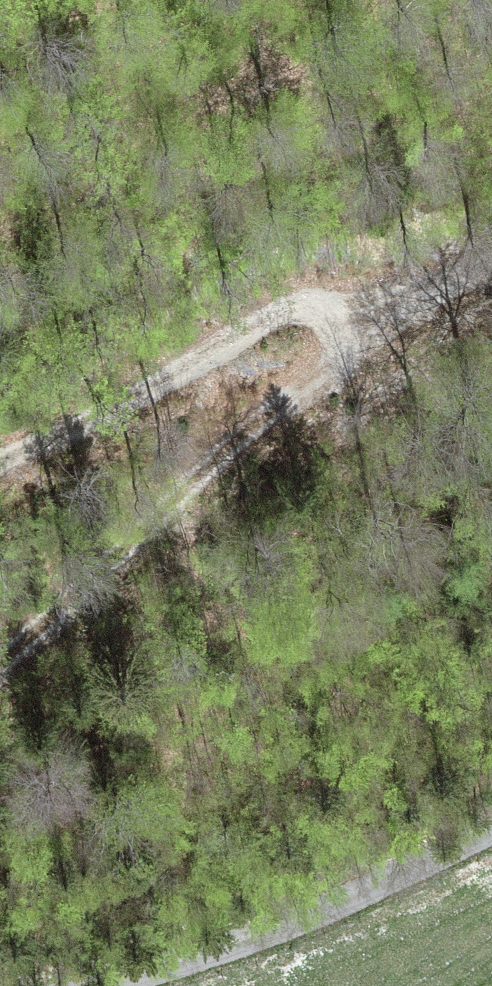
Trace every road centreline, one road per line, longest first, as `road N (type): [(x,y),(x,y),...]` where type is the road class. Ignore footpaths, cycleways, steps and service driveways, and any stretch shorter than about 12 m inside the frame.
road 1 (track): [(0,663),(276,398),(356,333)]
road 2 (unclassified): [(89,985),(202,957),(491,834)]
road 3 (track): [(0,465),(294,313),(334,315),(356,333)]
road 4 (track): [(356,333),(491,255)]

